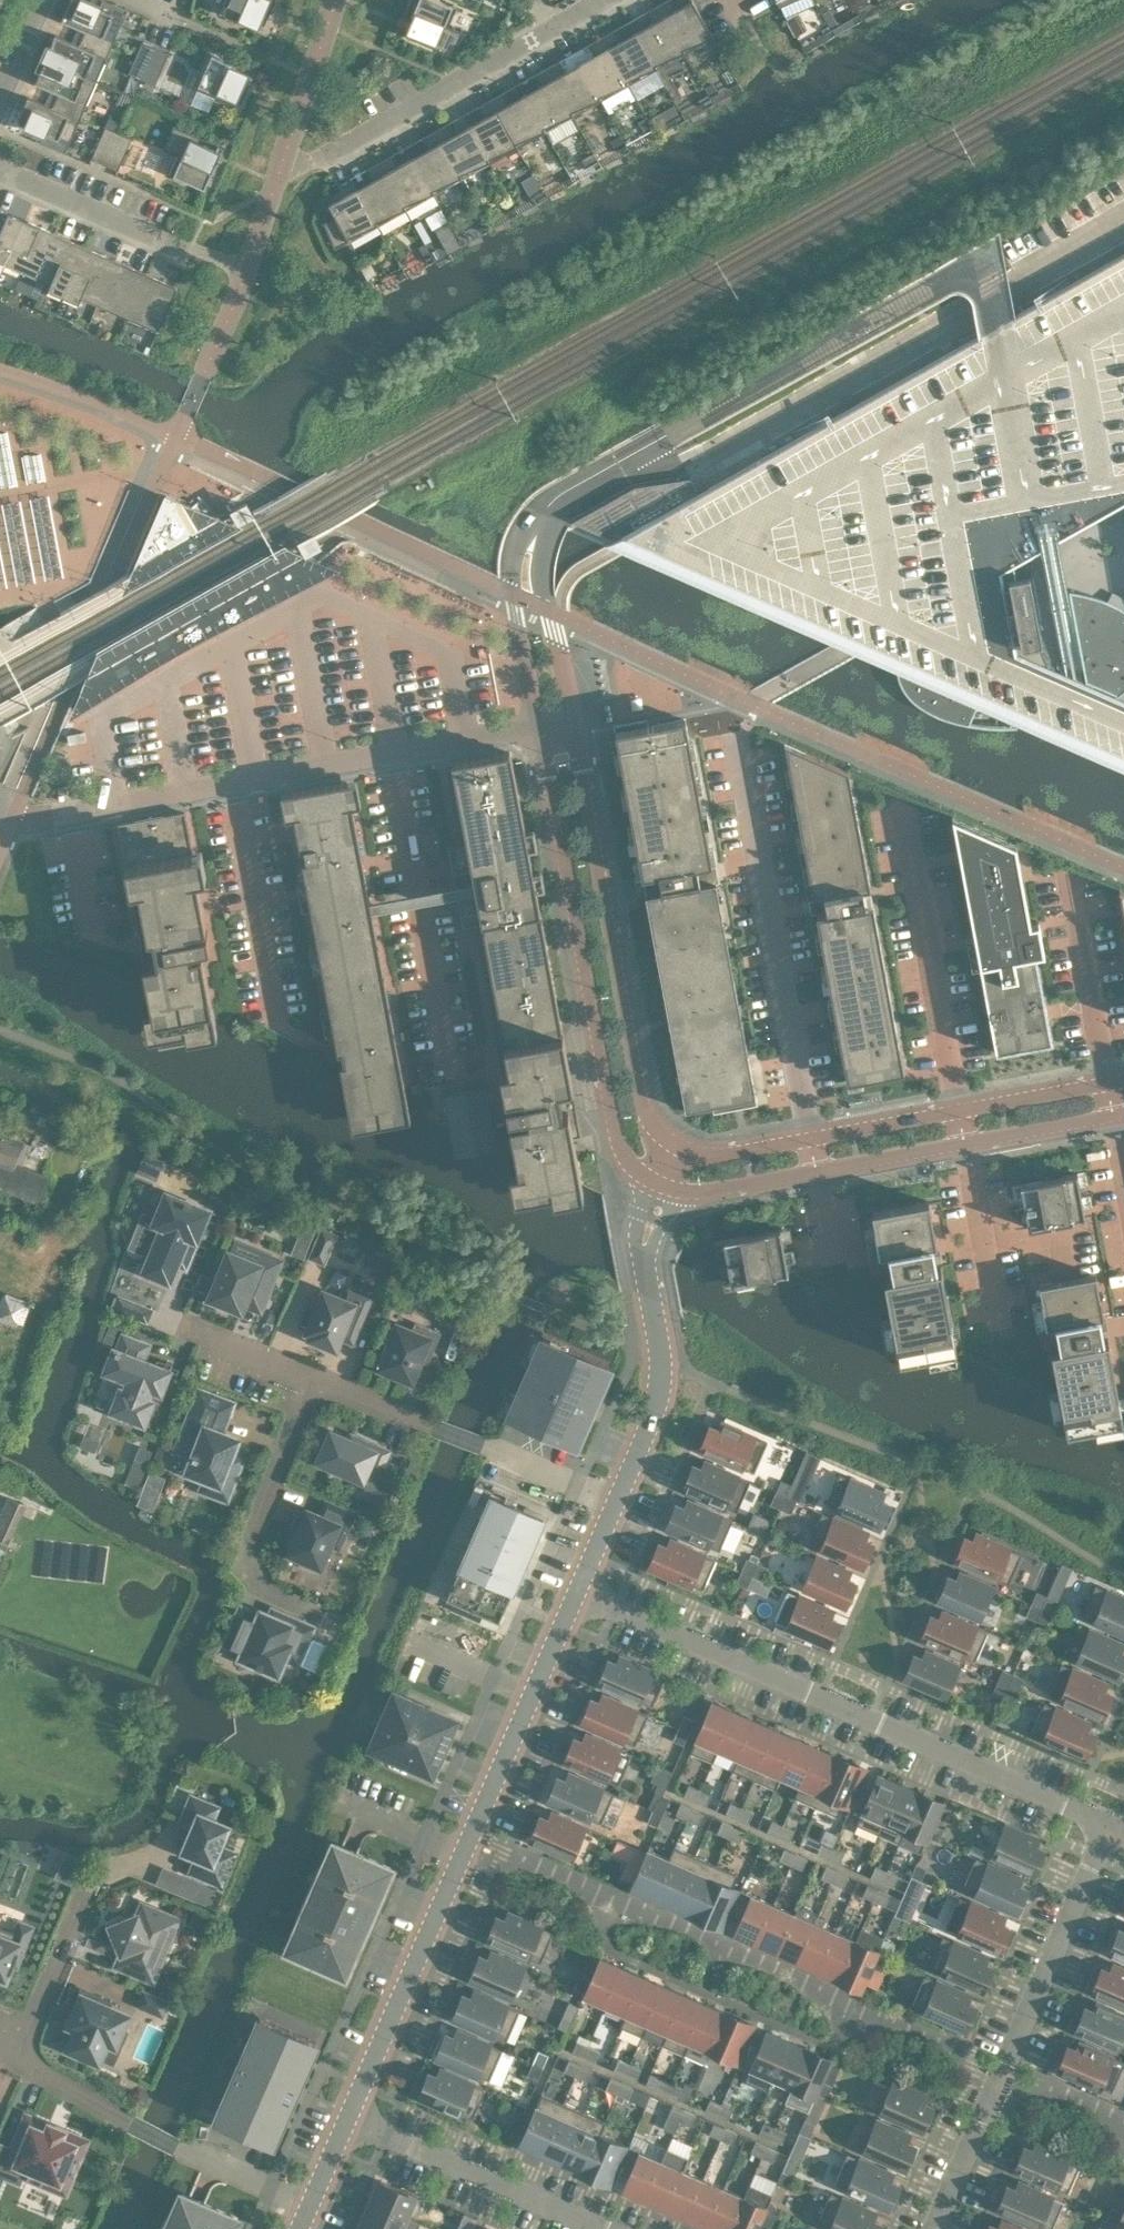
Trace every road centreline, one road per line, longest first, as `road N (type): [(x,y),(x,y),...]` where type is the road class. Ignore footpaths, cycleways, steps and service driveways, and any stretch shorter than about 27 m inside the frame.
road 1 (unclassified): [(351,2117),(579,1586)]
road 2 (residential): [(1108,1817),(579,1586)]
road 3 (residential): [(591,481),(991,268),(1009,363)]
road 4 (residential): [(537,728),(54,818)]
road 5 (residential): [(537,728),(614,1125),(627,1158),(663,1188)]
road 6 (residential): [(680,1148),(652,1121),(638,1082),(571,721)]
road 7 (residential): [(931,2228),(1108,1817)]
road 8 (residential): [(284,176),(606,0)]
road 9 (residential): [(310,2206),(133,2124),(17,2058)]
road 10 (residential): [(615,1499),(311,1376)]
road 11 (unclassified): [(615,1499),(662,1388),(642,1249),(663,1188)]
road 12 (residential): [(591,481),(547,500),(515,545),(513,594),(537,728)]
road 13 (residential): [(605,2228),(351,2117)]
road 14 (residential): [(251,268),(0,166)]
road 15 (residential): [(571,721),(547,579),(550,539),(591,481)]
road 16 (residential): [(17,2058),(87,1891)]
road 17 (residential): [(311,1376),(247,1543)]
road 18 (unclassified): [(663,1188),(714,1189),(817,1170)]
road 19 (unclassified): [(817,1170),(967,1146)]
road 20 (unclassified): [(961,1112),(812,1140)]
road 21 (unclassified): [(967,1146),(1114,1117)]
road 22 (unclassified): [(1108,1086),(961,1112)]
road 23 (residential): [(311,1376),(181,1323)]
road 24 (unclassified): [(812,1140),(729,1155),(680,1148)]

